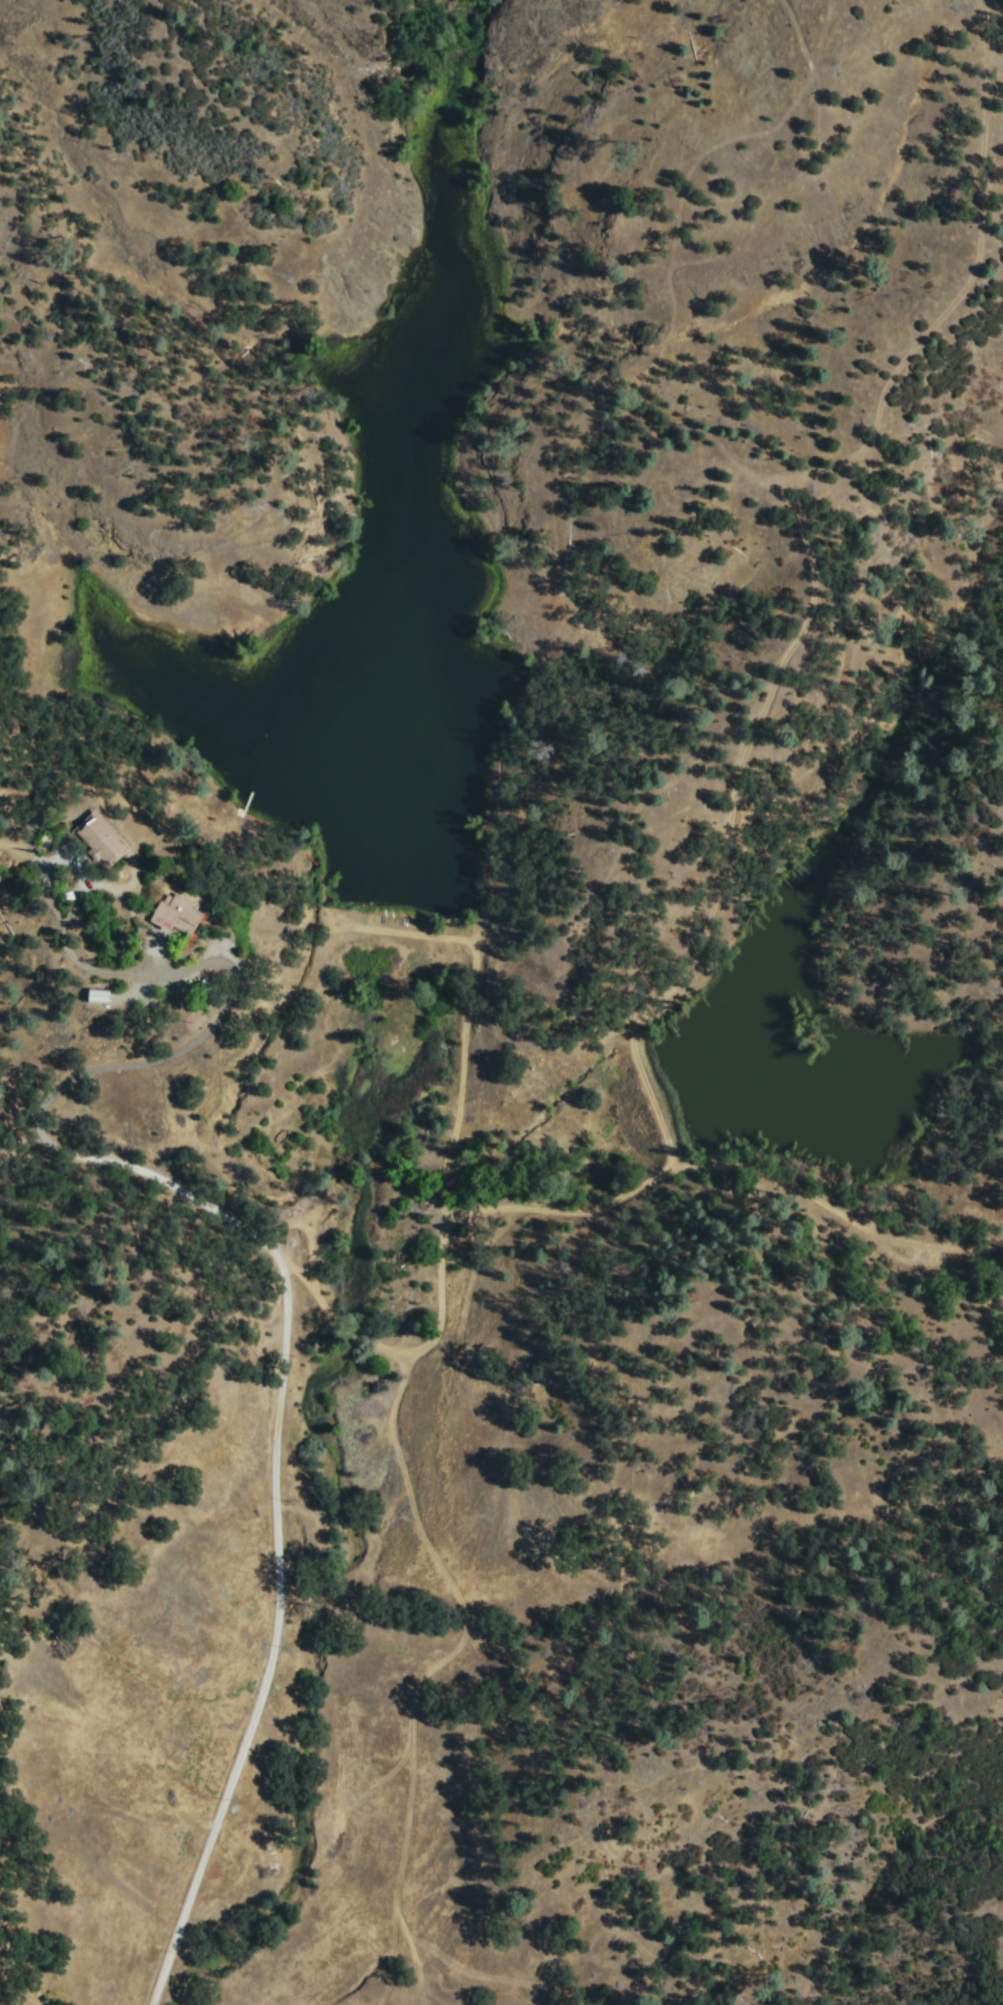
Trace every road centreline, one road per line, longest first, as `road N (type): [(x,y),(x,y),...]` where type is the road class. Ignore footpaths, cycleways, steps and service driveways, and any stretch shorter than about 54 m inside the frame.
road 1 (residential): [(158,2004),(279,1649),(291,1271)]

